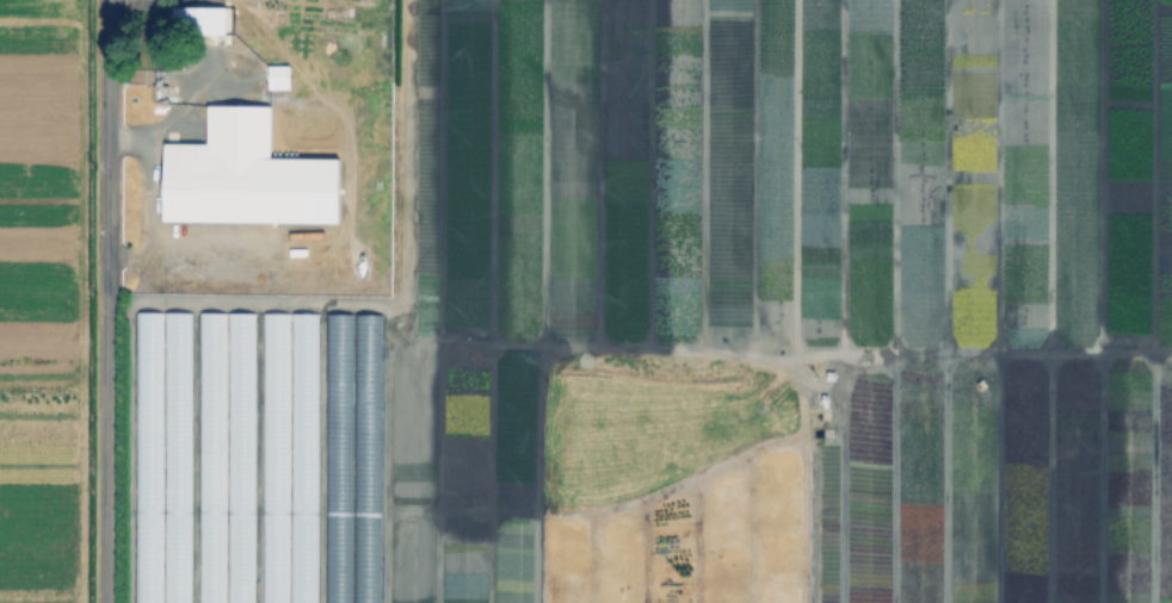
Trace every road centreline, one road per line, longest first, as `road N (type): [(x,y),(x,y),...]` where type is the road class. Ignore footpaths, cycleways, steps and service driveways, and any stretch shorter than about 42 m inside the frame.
road 1 (residential): [(107,602),(108,0)]

